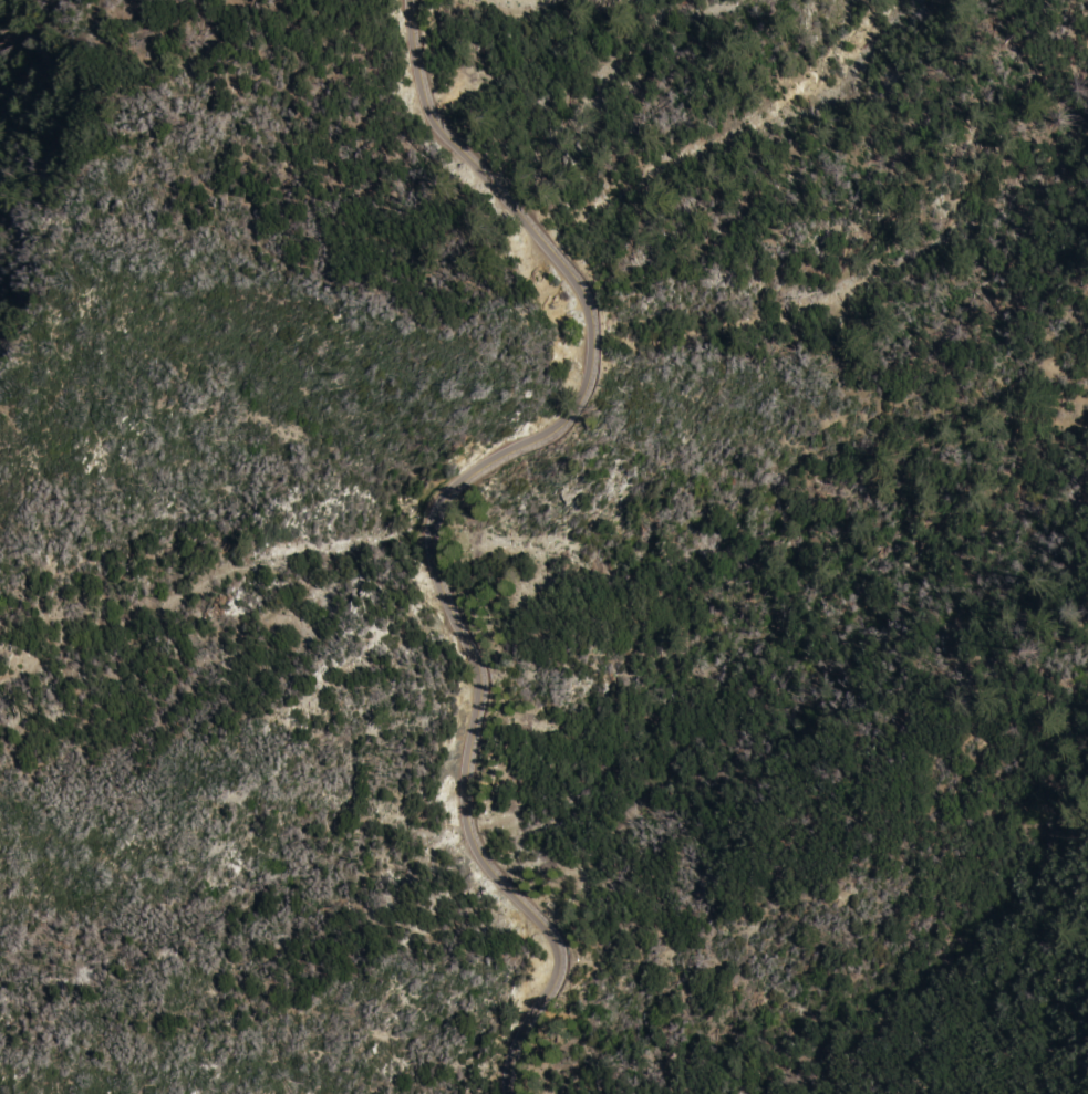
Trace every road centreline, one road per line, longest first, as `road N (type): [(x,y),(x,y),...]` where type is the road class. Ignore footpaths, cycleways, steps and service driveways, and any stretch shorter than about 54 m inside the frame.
road 1 (tertiary): [(500,1093),(497,1064),(556,962),(539,925),(476,865),(456,833),(449,791),(470,671),(421,549),(431,509),(457,476),(543,429),(567,405),(580,374),(583,316),(574,285),(433,135),(408,63),(403,0)]

